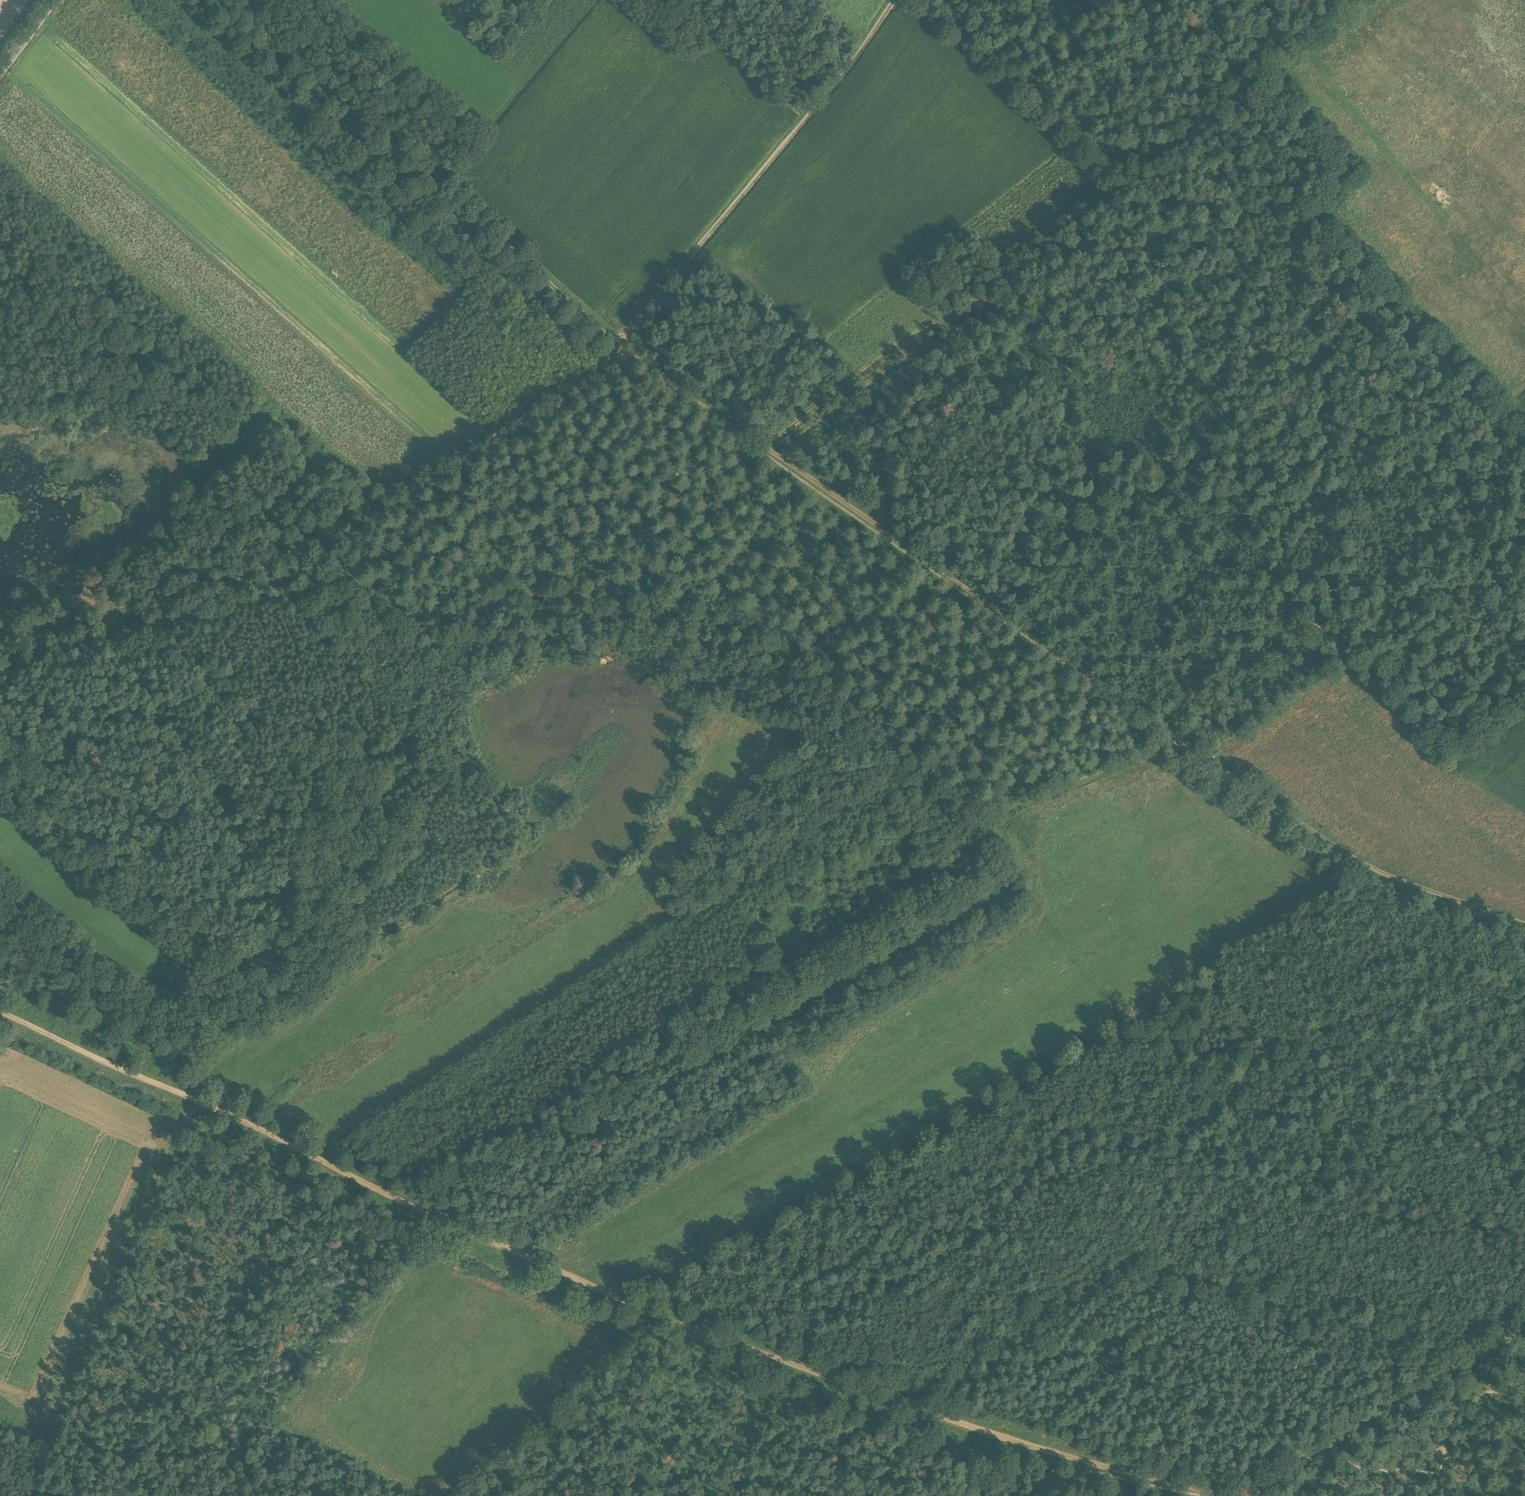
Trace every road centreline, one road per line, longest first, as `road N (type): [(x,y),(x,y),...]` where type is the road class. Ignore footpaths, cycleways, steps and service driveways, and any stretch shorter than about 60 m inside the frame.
road 1 (track): [(1084,1459),(917,1409),(585,1284),(327,1165)]
road 2 (track): [(1367,0),(1041,231),(761,446)]
road 3 (track): [(968,292),(1285,596),(1523,438)]
road 4 (track): [(0,674),(178,616),(610,365),(621,344)]
road 5 (track): [(1000,611),(1385,883),(1524,931)]
road 6 (track): [(232,0),(621,344)]
road 7 (track): [(1391,303),(1000,611)]
road 8 (track): [(621,344),(904,0)]
road 9 (track): [(327,1165),(0,1012)]
road 10 (track): [(1524,1331),(1244,1495)]
road 11 (track): [(761,446),(1000,611)]
road 12 (track): [(1019,0),(1170,145)]
road 13 (track): [(621,344),(761,446)]
road 14 (track): [(1213,1495),(1084,1459)]

